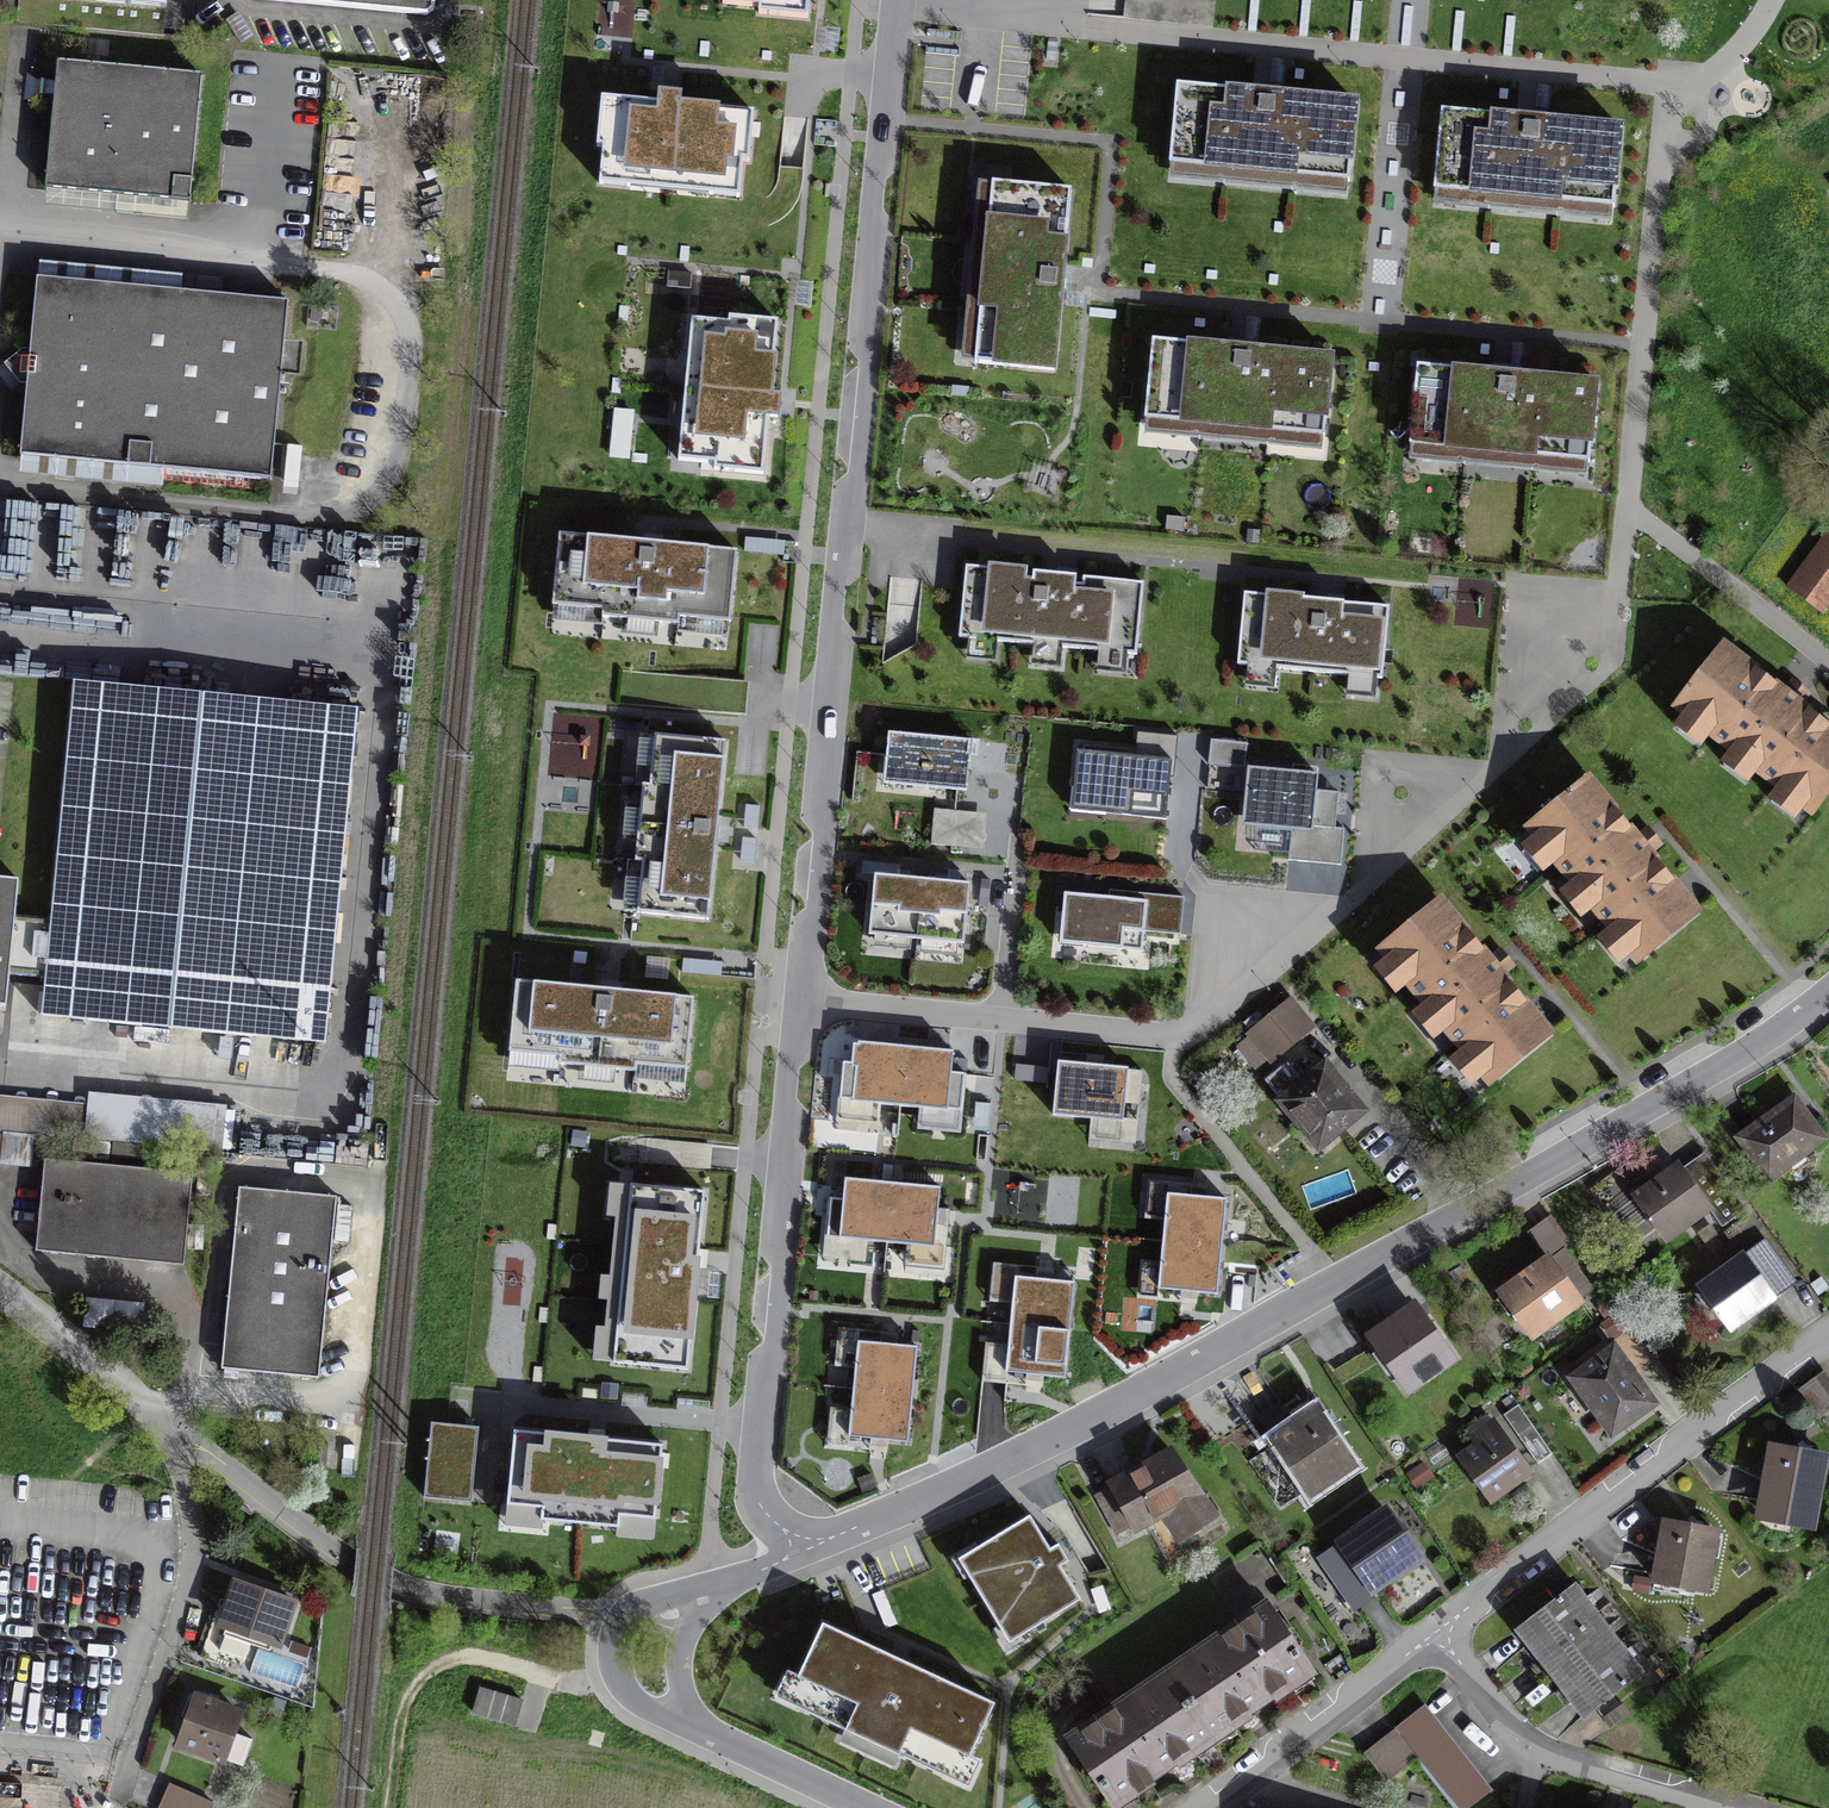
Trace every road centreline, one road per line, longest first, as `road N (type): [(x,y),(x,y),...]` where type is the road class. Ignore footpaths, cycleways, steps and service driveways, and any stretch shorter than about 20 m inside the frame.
road 1 (residential): [(897,0),(756,1427),(768,1509),(796,1559)]
road 2 (residential): [(796,1559),(982,1477),(1343,1286),(1664,1098),(1828,989)]
road 3 (residential): [(0,1294),(181,1440),(192,1593),(123,1791)]
road 4 (residential): [(1441,1632),(1828,1345)]
road 5 (residential): [(1729,1807),(1541,1749),(1516,1731),(1441,1632)]
road 6 (track): [(615,1692),(457,1664),(394,1716),(385,1807)]
road 7 (residential): [(1205,1807),(1441,1632)]
road 8 (residential): [(689,1726),(863,1807)]
road 9 (residential): [(614,1614),(600,1646),(615,1692),(689,1726)]
road 10 (residential): [(689,1726),(676,1669),(685,1623),(706,1589)]

